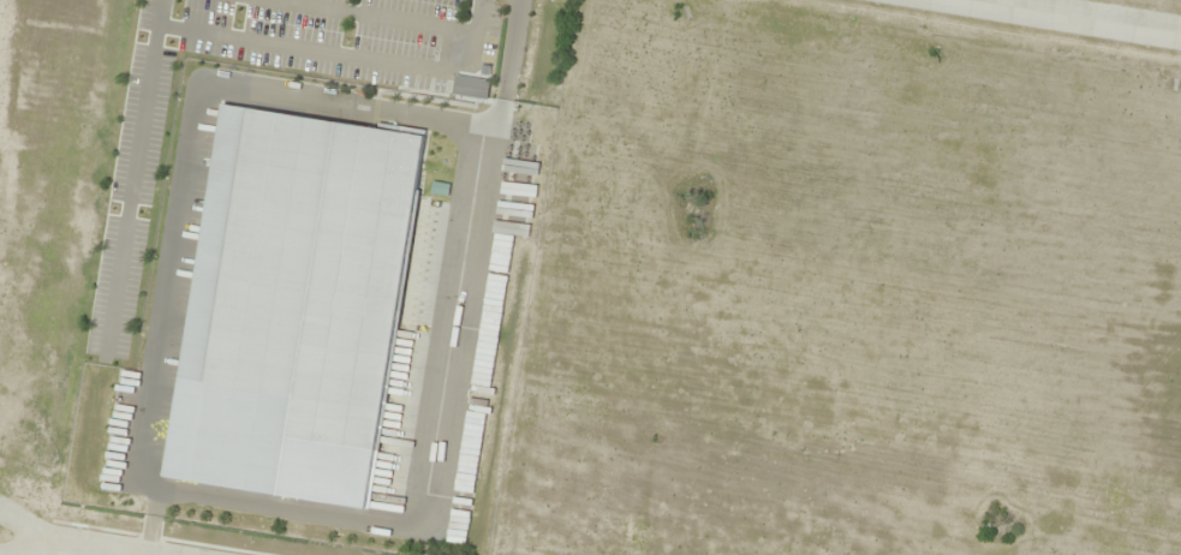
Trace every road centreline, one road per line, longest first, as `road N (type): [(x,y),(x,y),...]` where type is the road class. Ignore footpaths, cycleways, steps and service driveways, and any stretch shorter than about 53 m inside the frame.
road 1 (residential): [(1180,28),(1008,0)]

